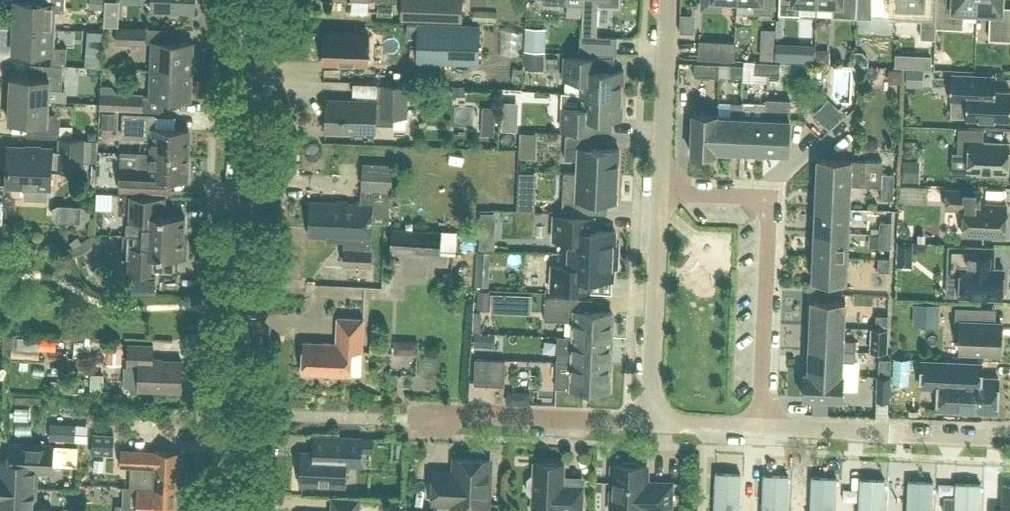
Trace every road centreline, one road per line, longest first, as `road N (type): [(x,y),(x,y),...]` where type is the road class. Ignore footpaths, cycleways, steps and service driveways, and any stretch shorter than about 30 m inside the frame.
road 1 (unclassified): [(231,510),(251,0)]
road 2 (residential): [(761,429),(770,199),(659,194)]
road 3 (residential): [(1009,438),(761,429)]
road 4 (residential): [(647,423),(659,194)]
road 5 (residential): [(647,423),(451,415),(431,424)]
road 6 (residential): [(659,194),(668,0)]

